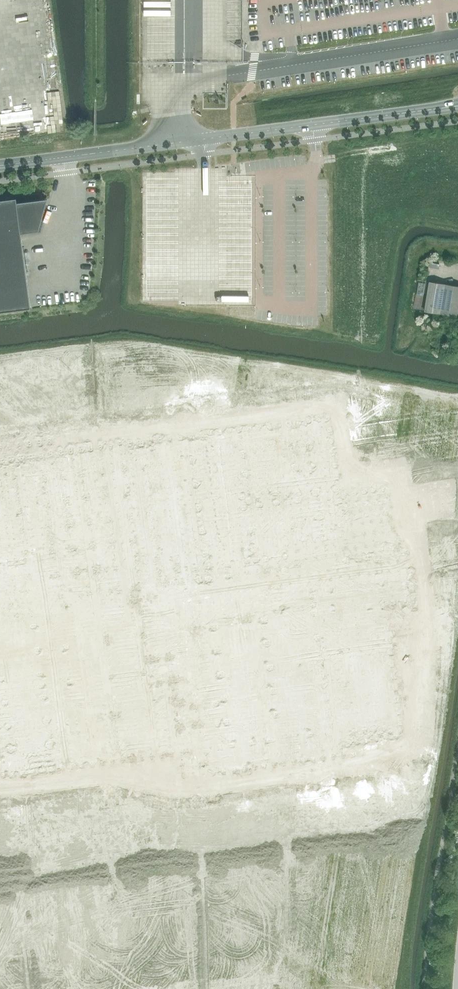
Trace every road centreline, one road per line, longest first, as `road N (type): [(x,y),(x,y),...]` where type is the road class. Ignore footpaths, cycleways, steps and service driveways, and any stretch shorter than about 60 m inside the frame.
road 1 (tertiary): [(0,168),(457,106)]

